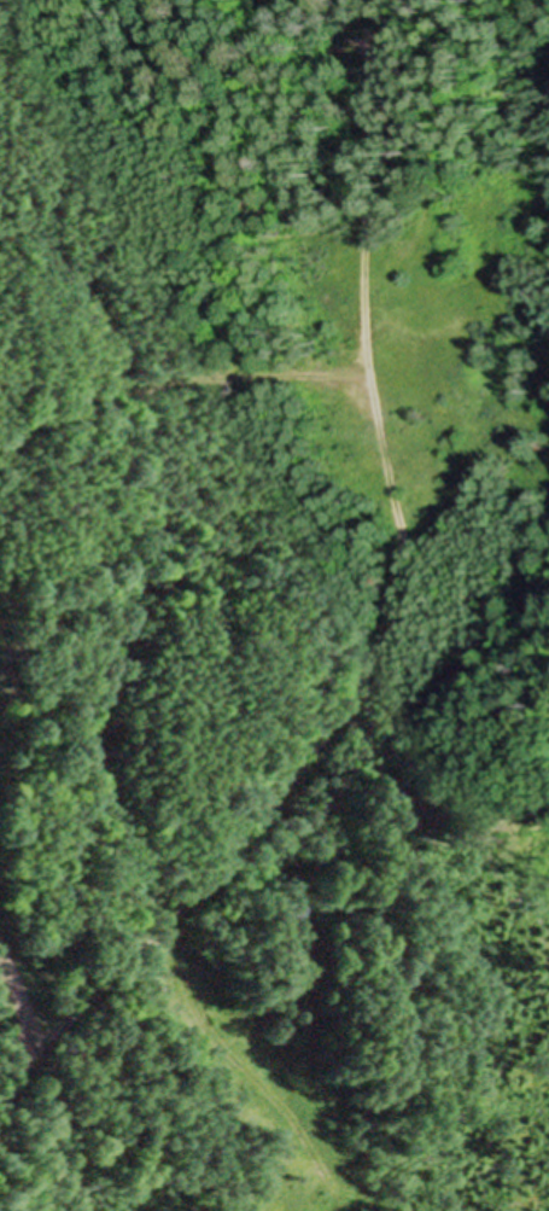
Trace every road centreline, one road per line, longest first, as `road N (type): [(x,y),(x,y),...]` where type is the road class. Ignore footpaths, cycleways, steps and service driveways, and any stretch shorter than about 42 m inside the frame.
road 1 (track): [(19,1071),(268,817),(331,734),(393,609),(395,524),(360,313),(369,47)]
road 2 (track): [(369,386),(308,371),(171,379),(99,396),(0,446)]
road 3 (track): [(0,1100),(19,1071),(22,1019),(0,948)]

